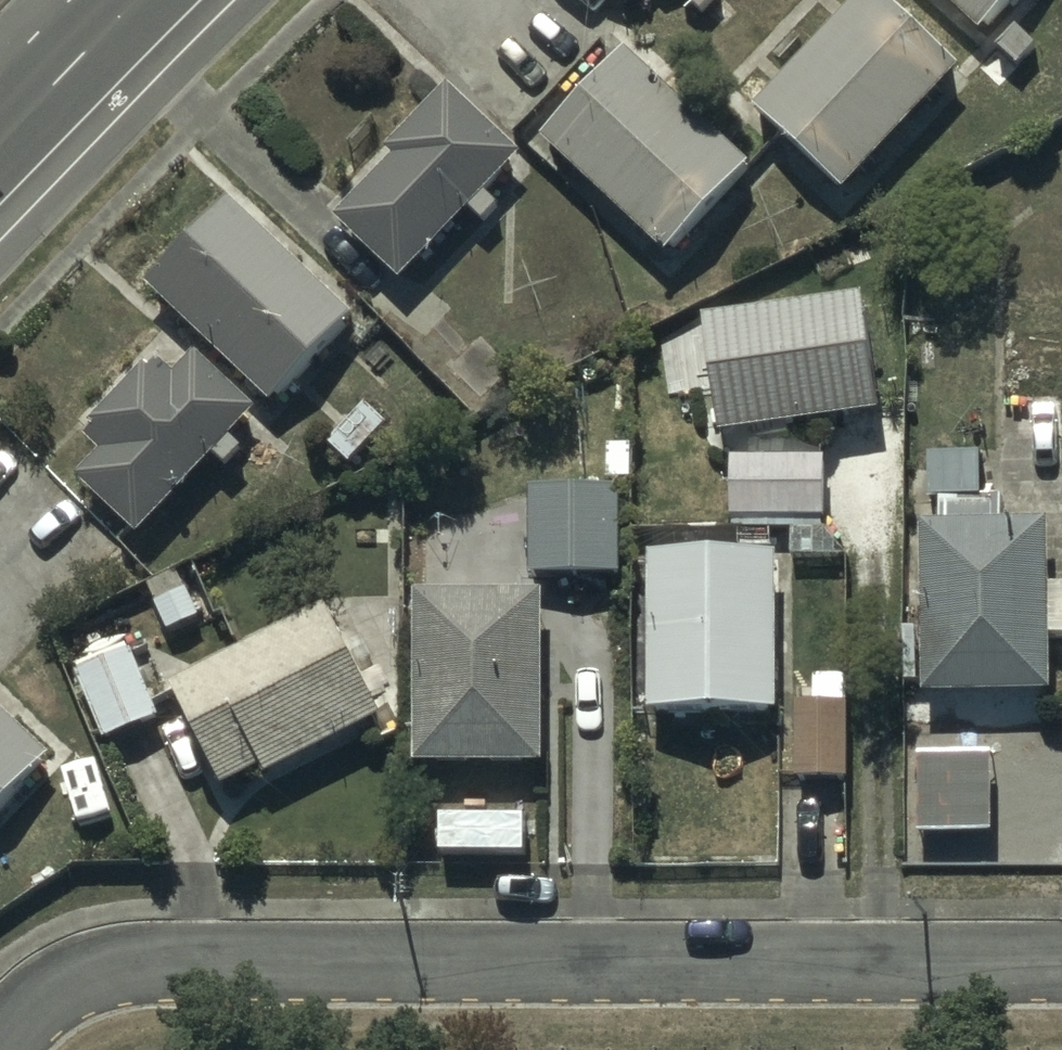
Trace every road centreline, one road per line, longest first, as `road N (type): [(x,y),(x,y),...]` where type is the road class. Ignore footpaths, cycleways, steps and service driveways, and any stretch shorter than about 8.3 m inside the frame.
road 1 (residential): [(0,1046),(36,998),(62,980),(168,956),(1061,960)]
road 2 (primary): [(136,0),(0,141)]

